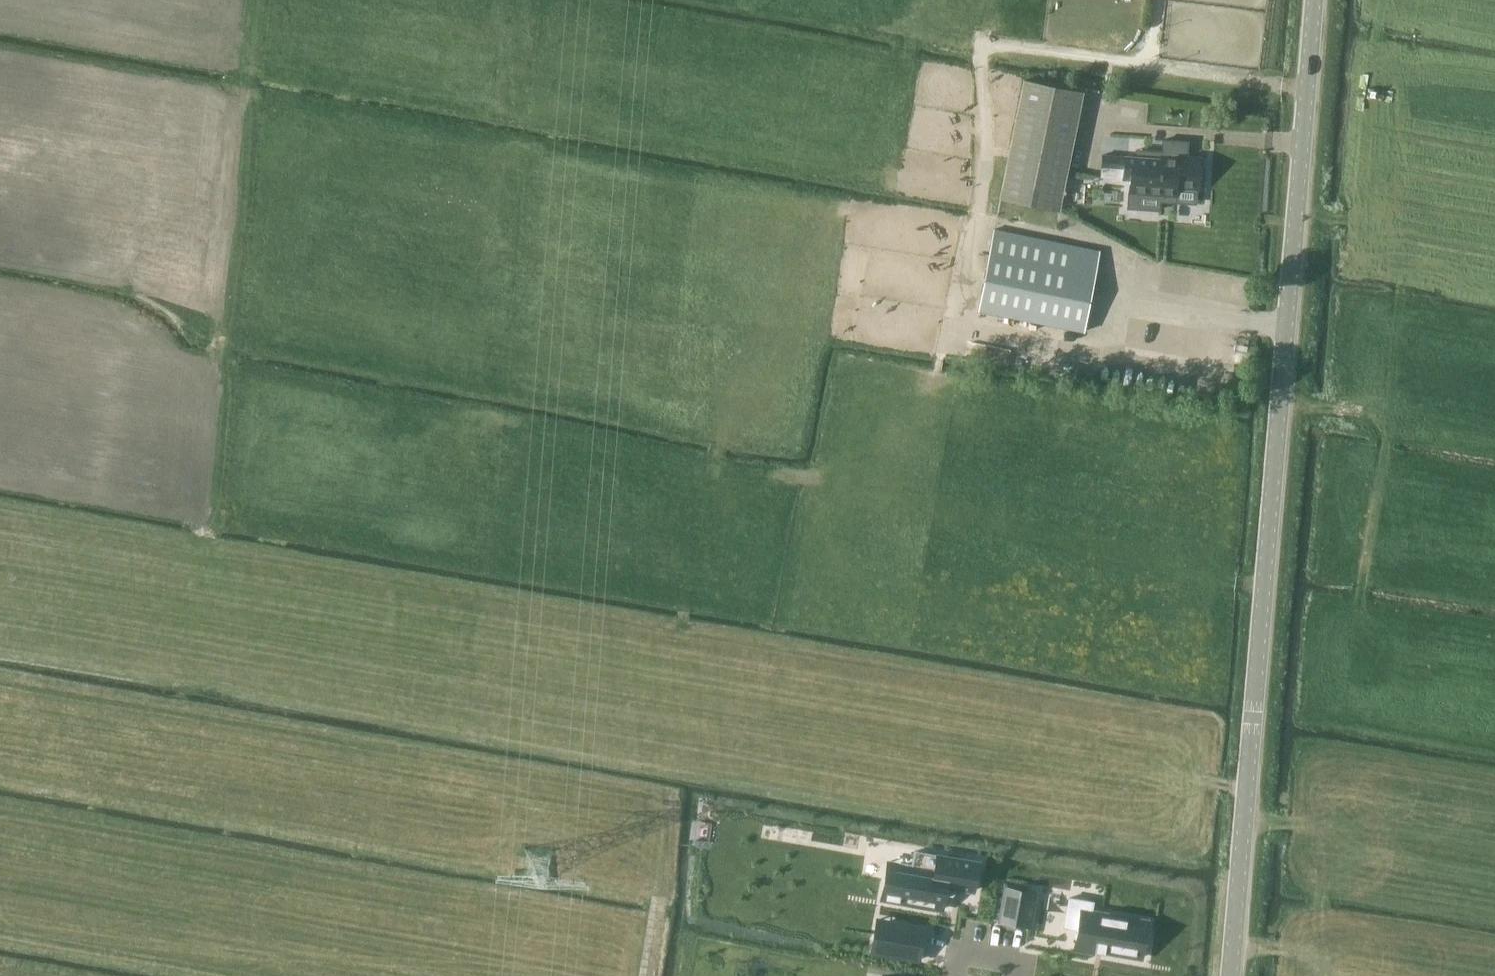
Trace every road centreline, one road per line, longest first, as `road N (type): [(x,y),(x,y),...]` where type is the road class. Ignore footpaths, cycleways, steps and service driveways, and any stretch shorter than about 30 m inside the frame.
road 1 (unclassified): [(1230,975),(1313,0)]

